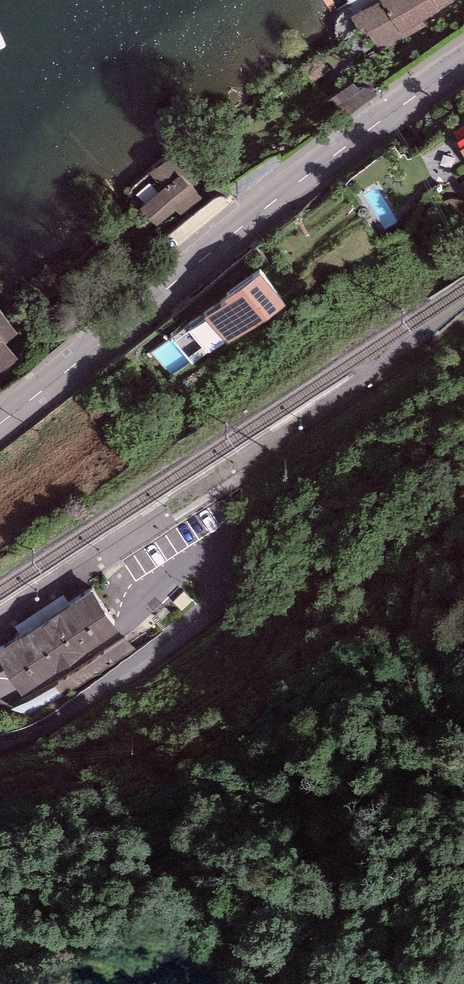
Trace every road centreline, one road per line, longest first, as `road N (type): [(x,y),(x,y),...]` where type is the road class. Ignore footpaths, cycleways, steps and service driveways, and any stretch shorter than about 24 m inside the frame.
road 1 (secondary): [(0,423),(322,165),(463,63)]
road 2 (residential): [(0,746),(45,729),(207,611),(229,579),(221,562)]
road 3 (residential): [(0,693),(78,656),(186,565),(221,562)]

